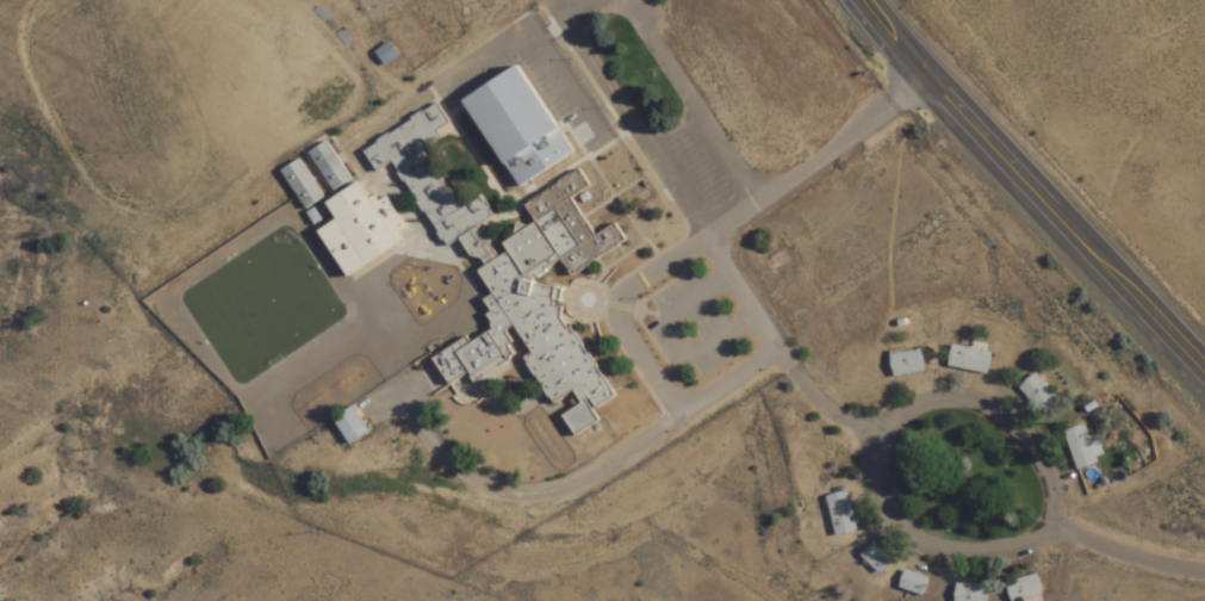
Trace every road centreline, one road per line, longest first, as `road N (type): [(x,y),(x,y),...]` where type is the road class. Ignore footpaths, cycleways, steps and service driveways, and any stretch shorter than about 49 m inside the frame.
road 1 (residential): [(926,83),(709,240),(814,397),(880,442)]
road 2 (residential): [(1057,522),(995,552),(948,554),(902,537),(871,475),(894,416),(921,401),(1002,421),(1037,458),(1057,522)]
road 3 (secondary): [(1204,378),(854,0)]
road 4 (residential): [(1204,572),(1122,557),(1057,522)]

